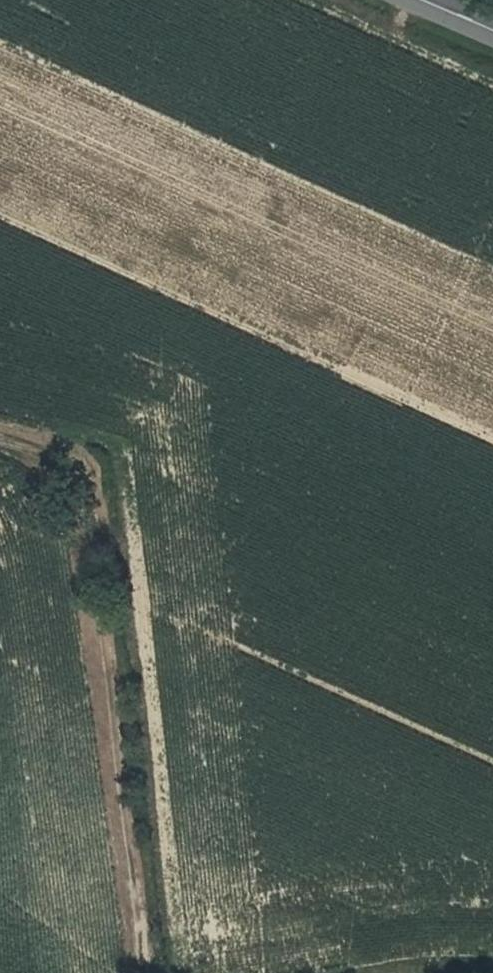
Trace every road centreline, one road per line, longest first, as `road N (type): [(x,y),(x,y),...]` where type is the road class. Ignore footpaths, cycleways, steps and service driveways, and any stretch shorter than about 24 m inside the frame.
road 1 (track): [(179,938),(121,462),(87,442),(0,433)]
road 2 (track): [(363,972),(456,959),(492,964)]

